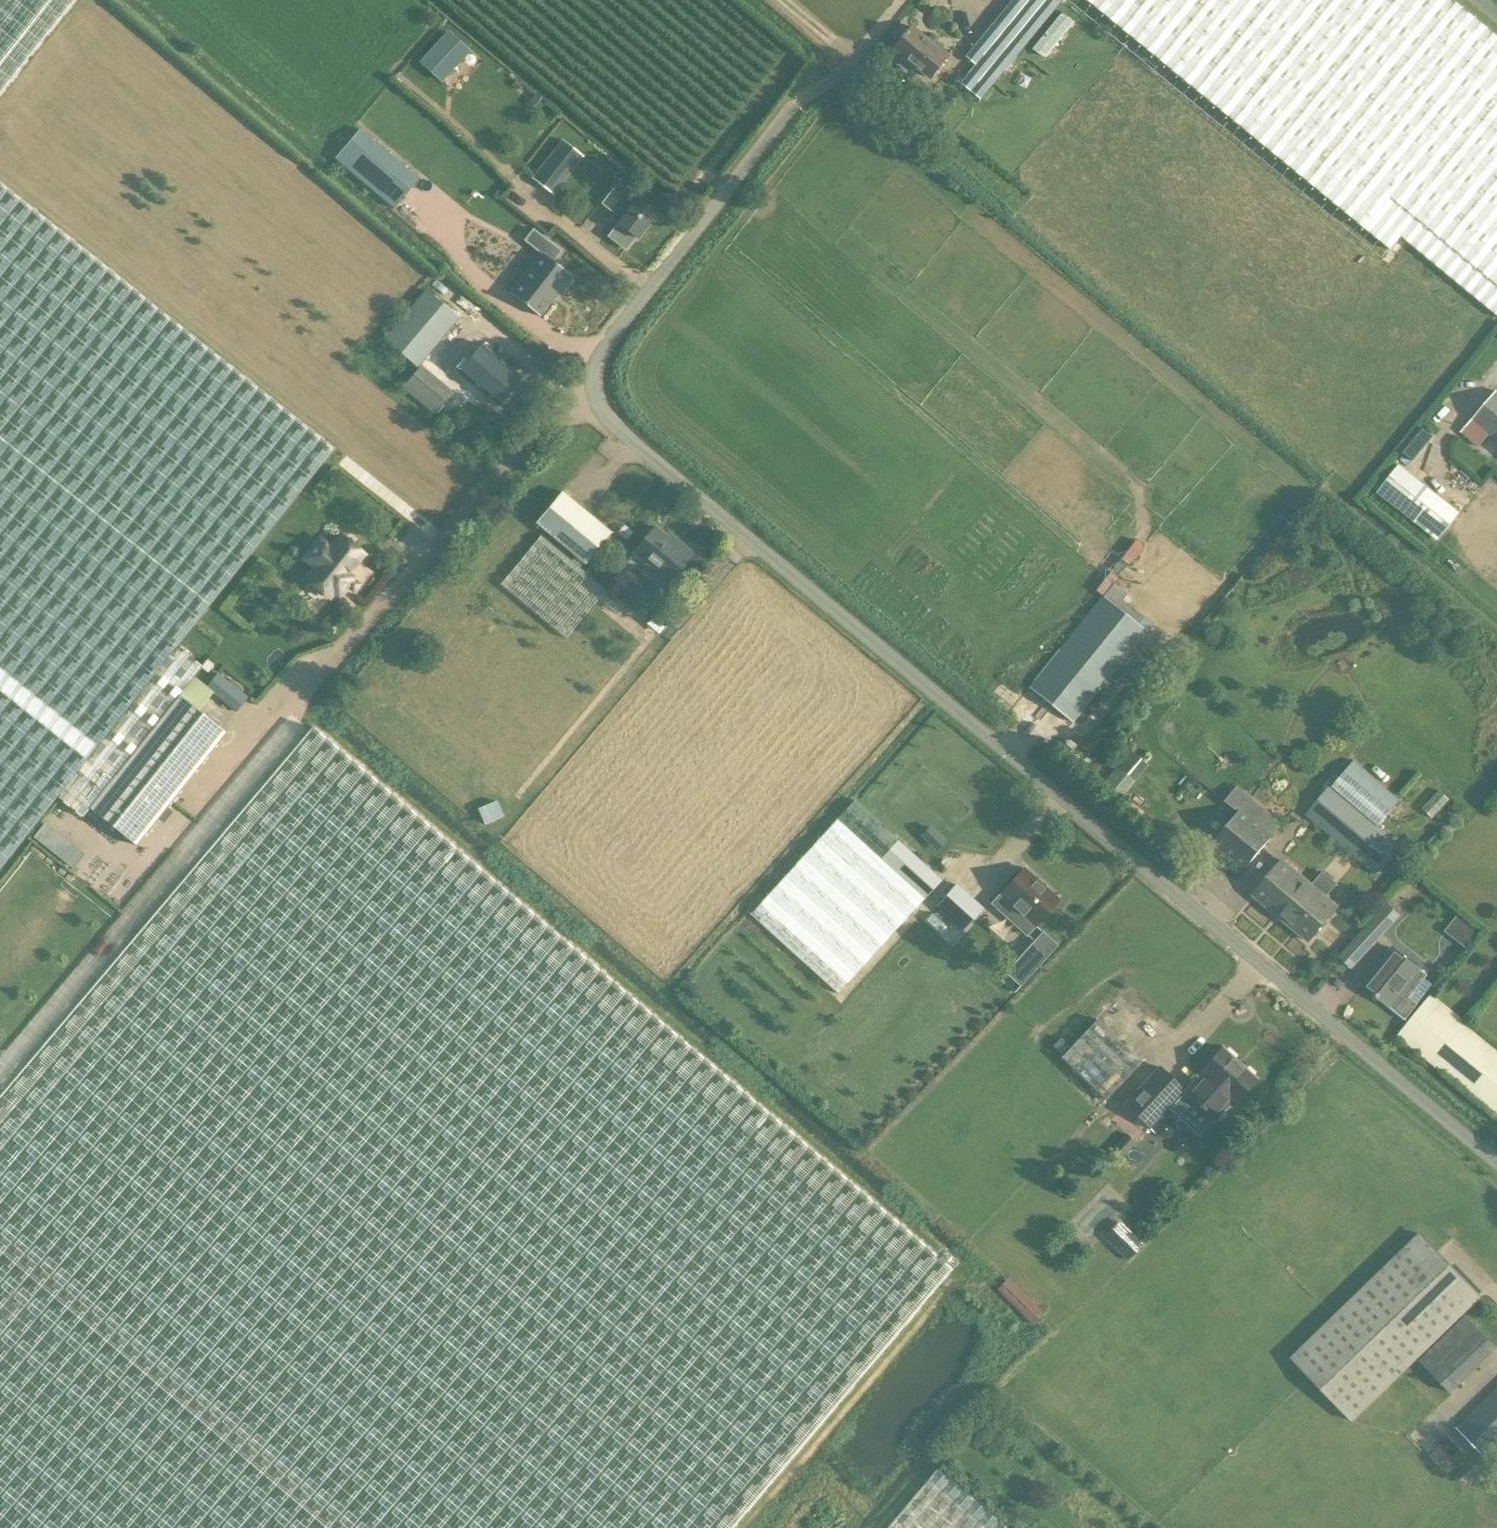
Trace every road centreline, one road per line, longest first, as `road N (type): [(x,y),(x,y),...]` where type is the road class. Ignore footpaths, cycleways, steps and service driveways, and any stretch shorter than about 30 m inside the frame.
road 1 (unclassified): [(1496,1164),(606,421),(594,374),(602,350),(797,101),(844,76),(907,0)]

